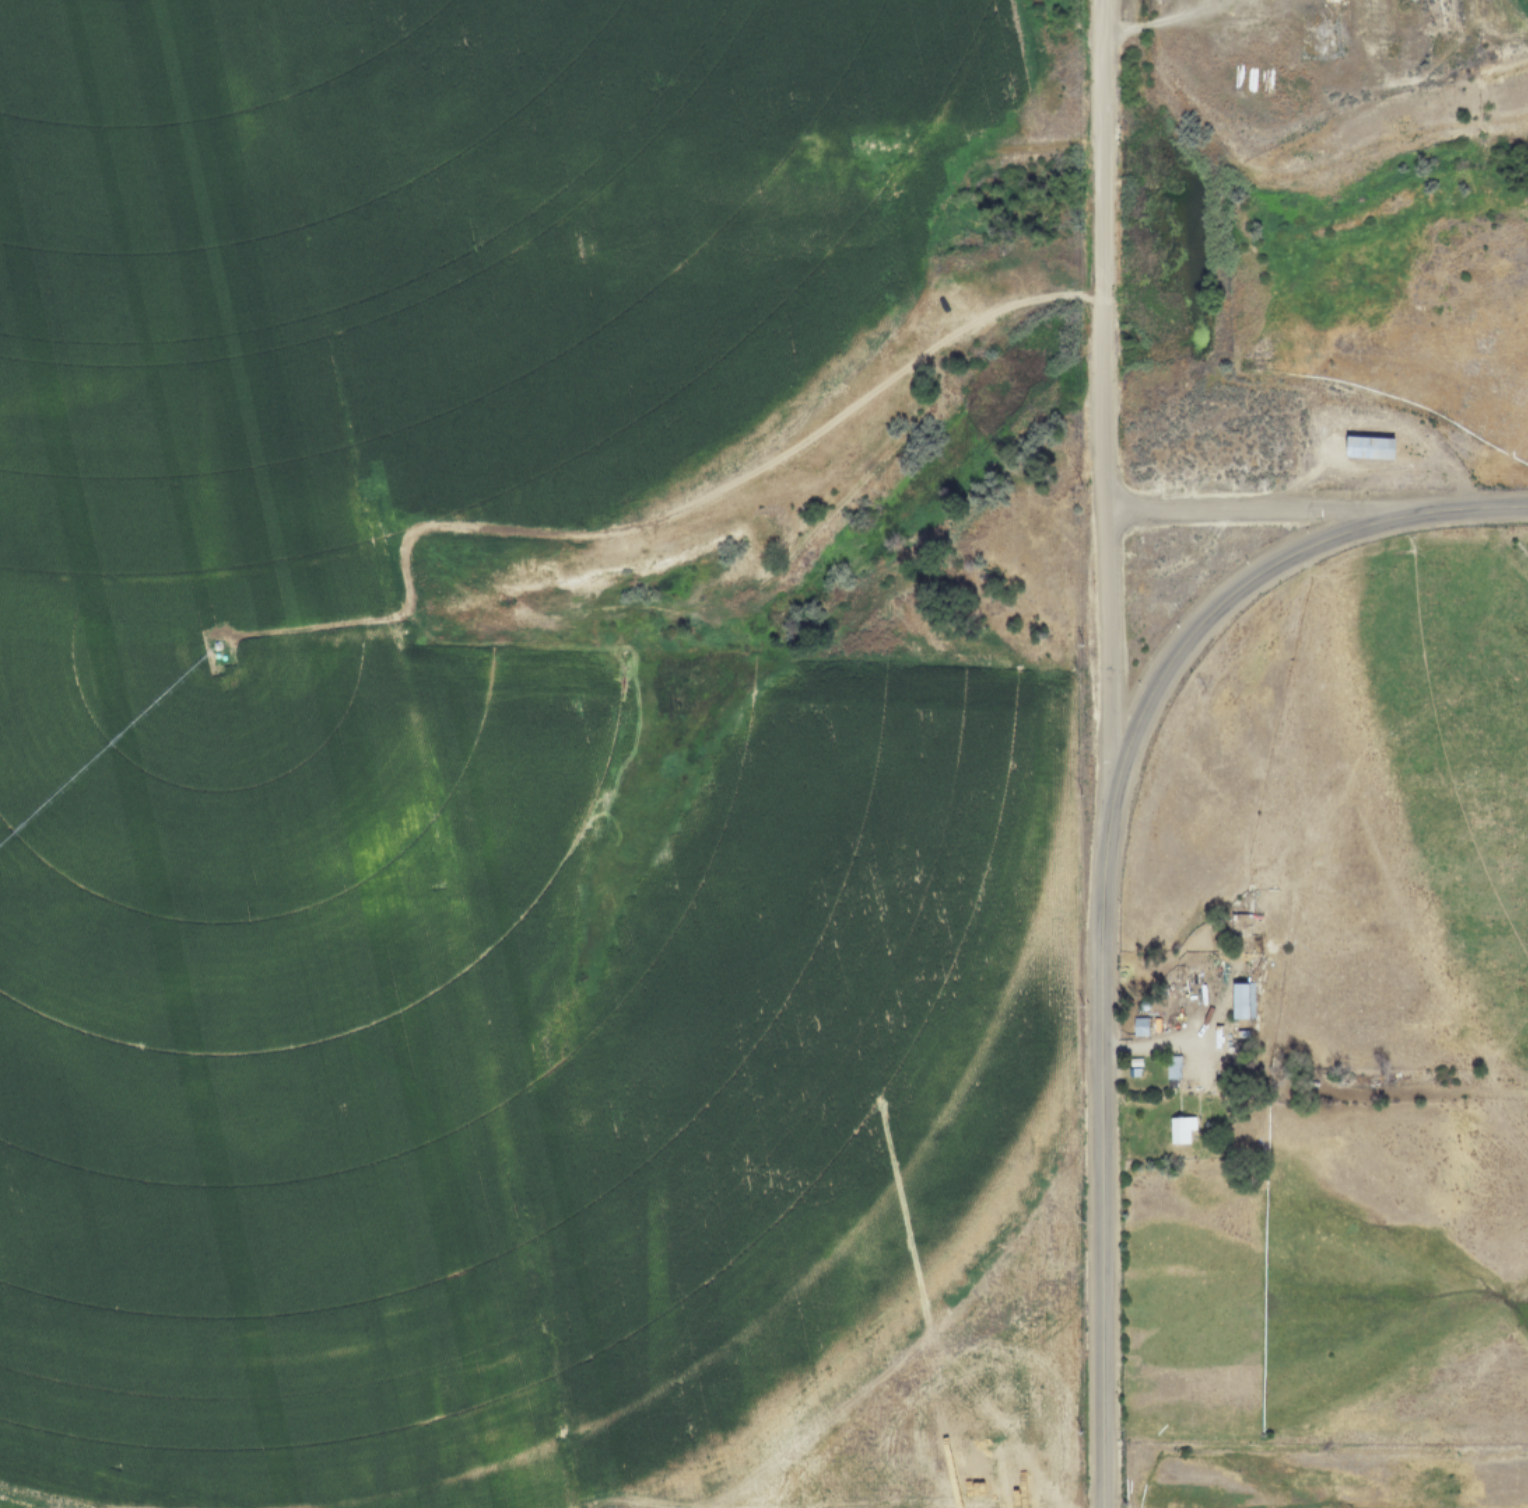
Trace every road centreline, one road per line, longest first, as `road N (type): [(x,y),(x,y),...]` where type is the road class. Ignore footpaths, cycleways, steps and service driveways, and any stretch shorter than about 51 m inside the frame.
road 1 (residential): [(1107,815),(1101,0)]
road 2 (tertiary): [(1110,1507),(1099,1009),(1107,815)]
road 3 (tertiary): [(1527,507),(1444,509),(1347,529),(1245,580),(1167,664),(1119,767),(1107,815)]
road 4 (residential): [(1106,509),(1444,509)]

